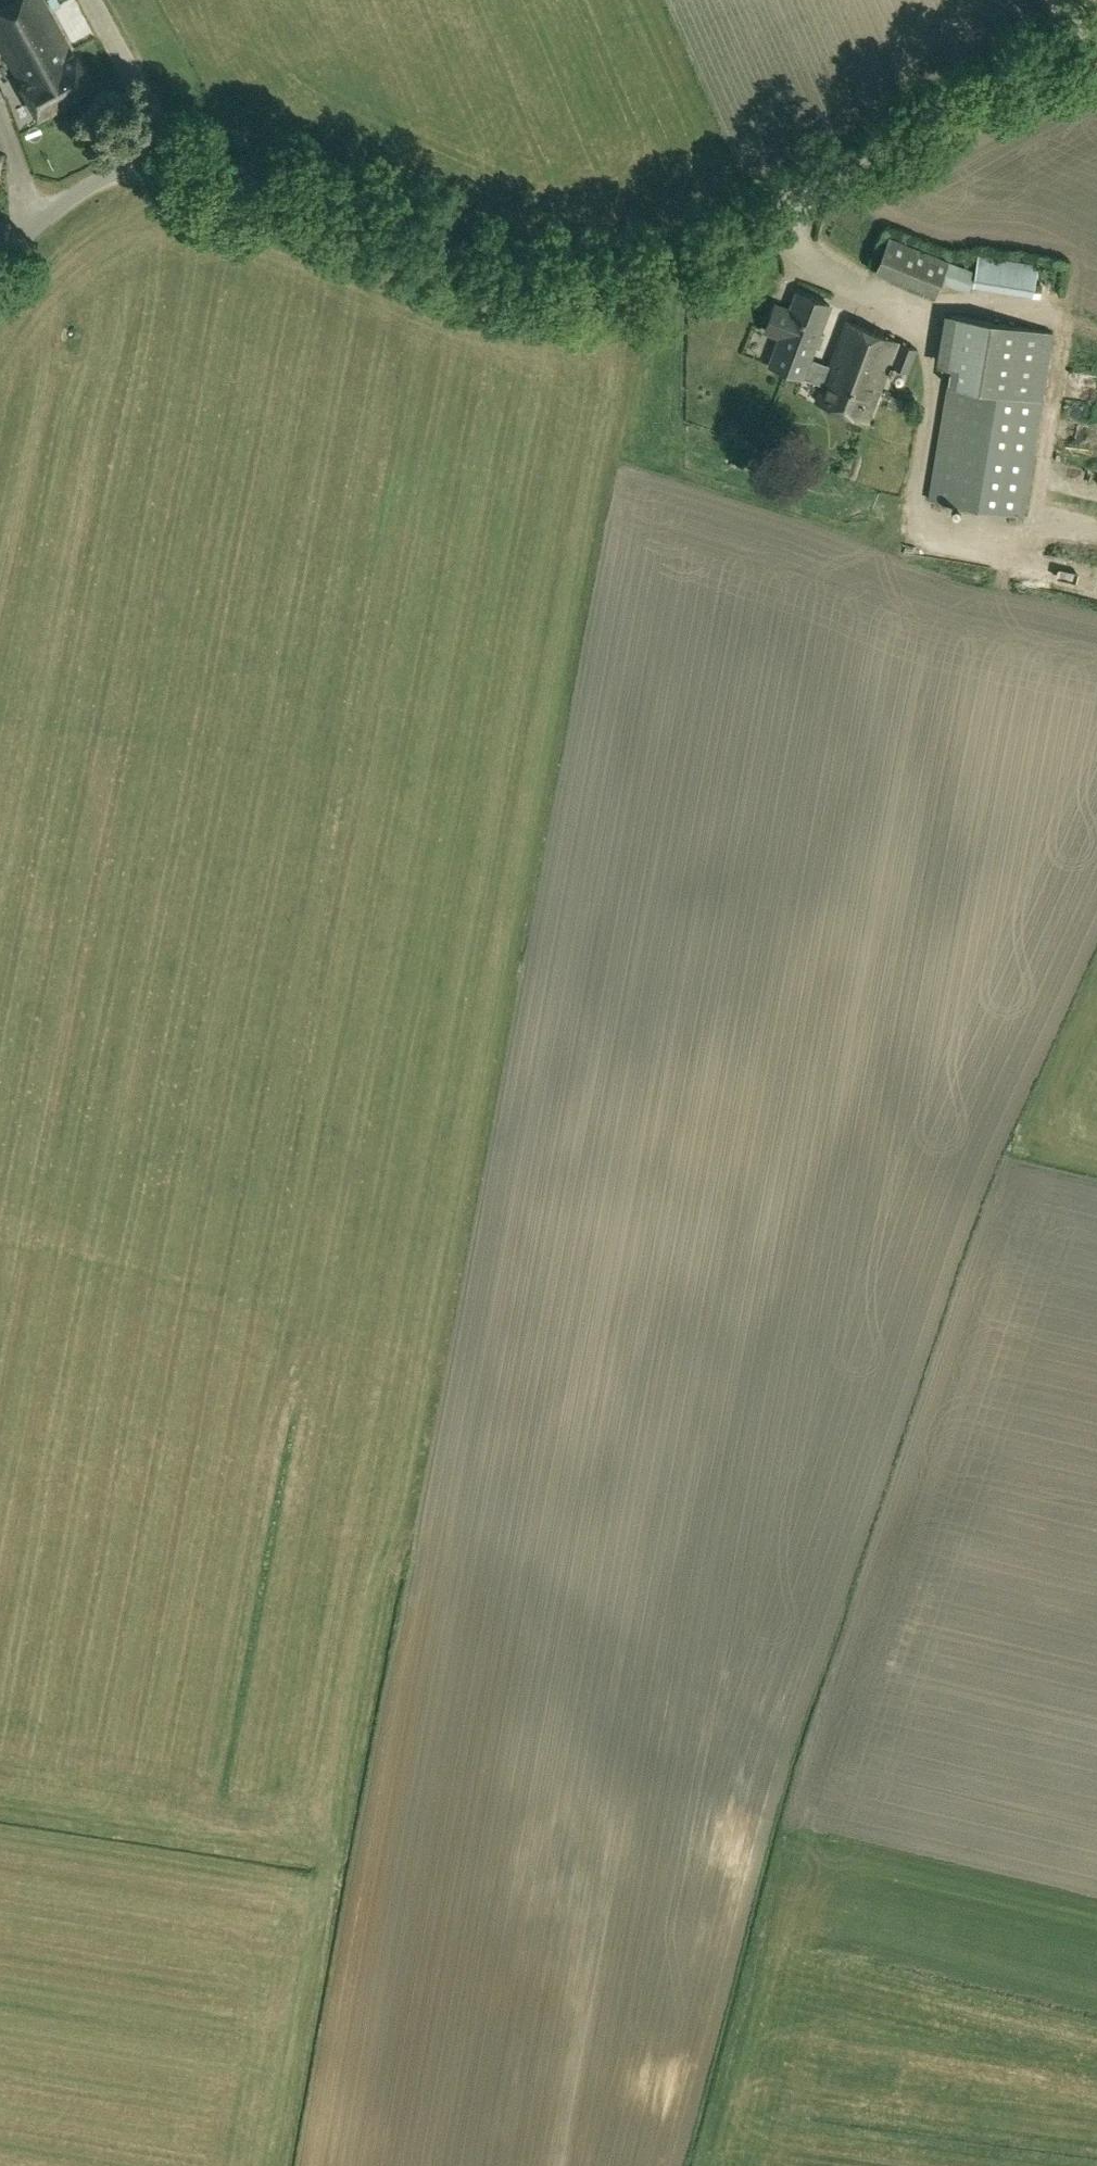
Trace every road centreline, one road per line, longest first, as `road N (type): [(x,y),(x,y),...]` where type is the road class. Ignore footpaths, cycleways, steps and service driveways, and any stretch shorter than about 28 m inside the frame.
road 1 (unclassified): [(0,265),(34,226),(96,181),(193,161),(251,170),(332,197),(466,261),(546,278),(627,273),(668,263),(757,220),(1096,20)]

